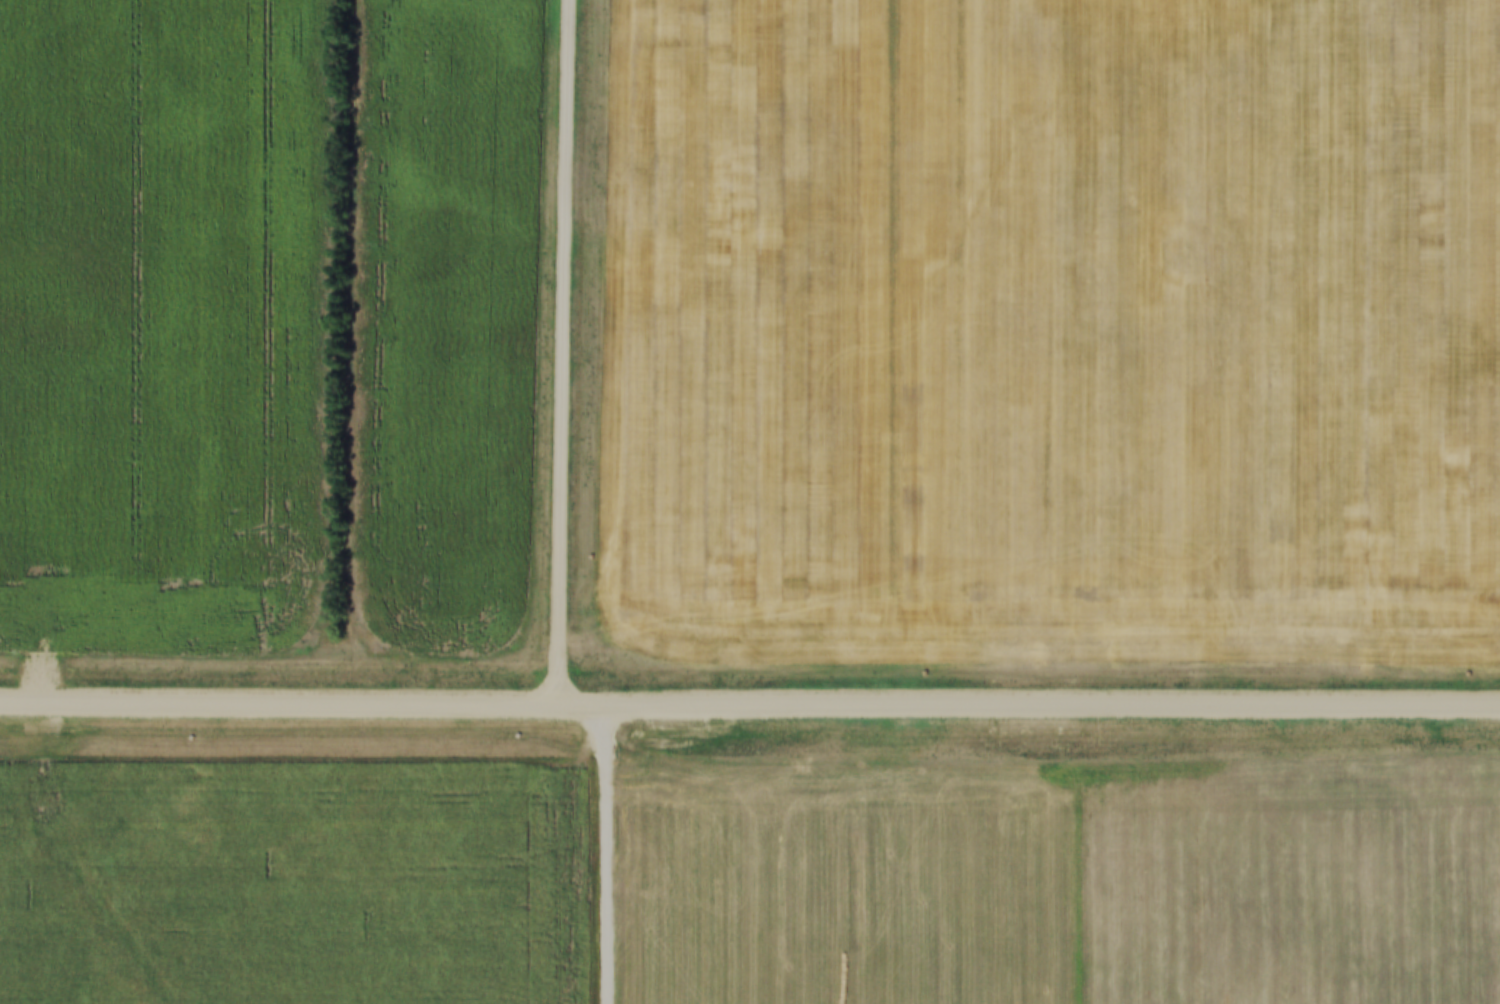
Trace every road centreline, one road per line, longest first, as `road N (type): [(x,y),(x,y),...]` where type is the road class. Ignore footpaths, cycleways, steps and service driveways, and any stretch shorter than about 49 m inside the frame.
road 1 (residential): [(1499,705),(0,704)]

